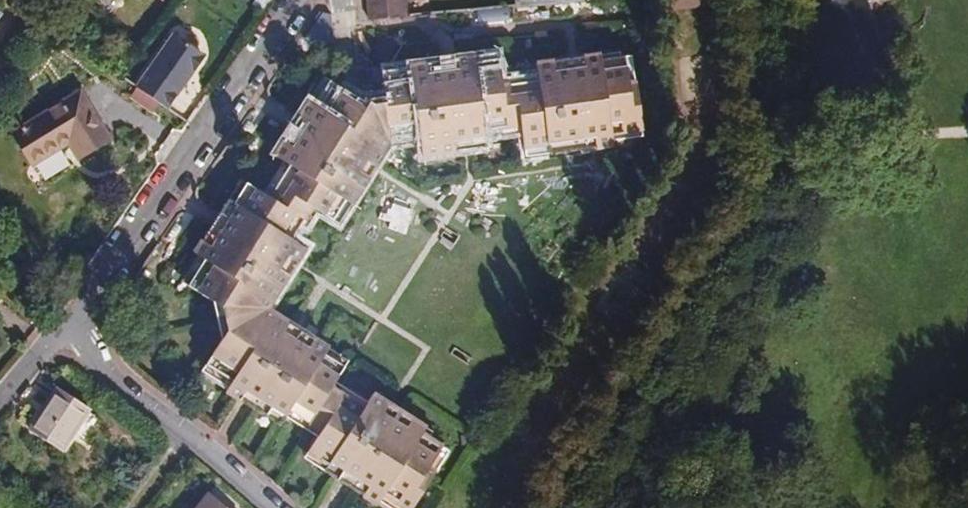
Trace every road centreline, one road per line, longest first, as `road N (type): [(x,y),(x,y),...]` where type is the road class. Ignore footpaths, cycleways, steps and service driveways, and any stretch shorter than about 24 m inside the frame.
road 1 (residential): [(298,0),(67,333)]
road 2 (residential): [(67,333),(277,507)]

